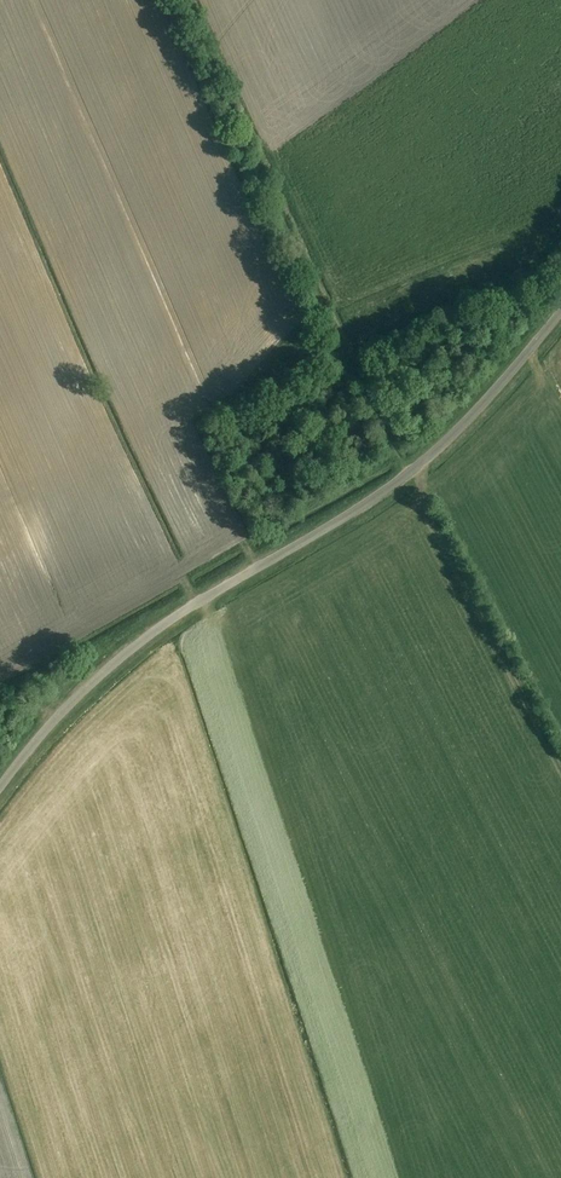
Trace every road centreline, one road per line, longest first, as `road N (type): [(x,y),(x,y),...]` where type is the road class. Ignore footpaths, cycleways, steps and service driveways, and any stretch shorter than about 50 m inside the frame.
road 1 (unclassified): [(0,788),(100,676),(174,617),(374,498),(454,435),(560,310)]

